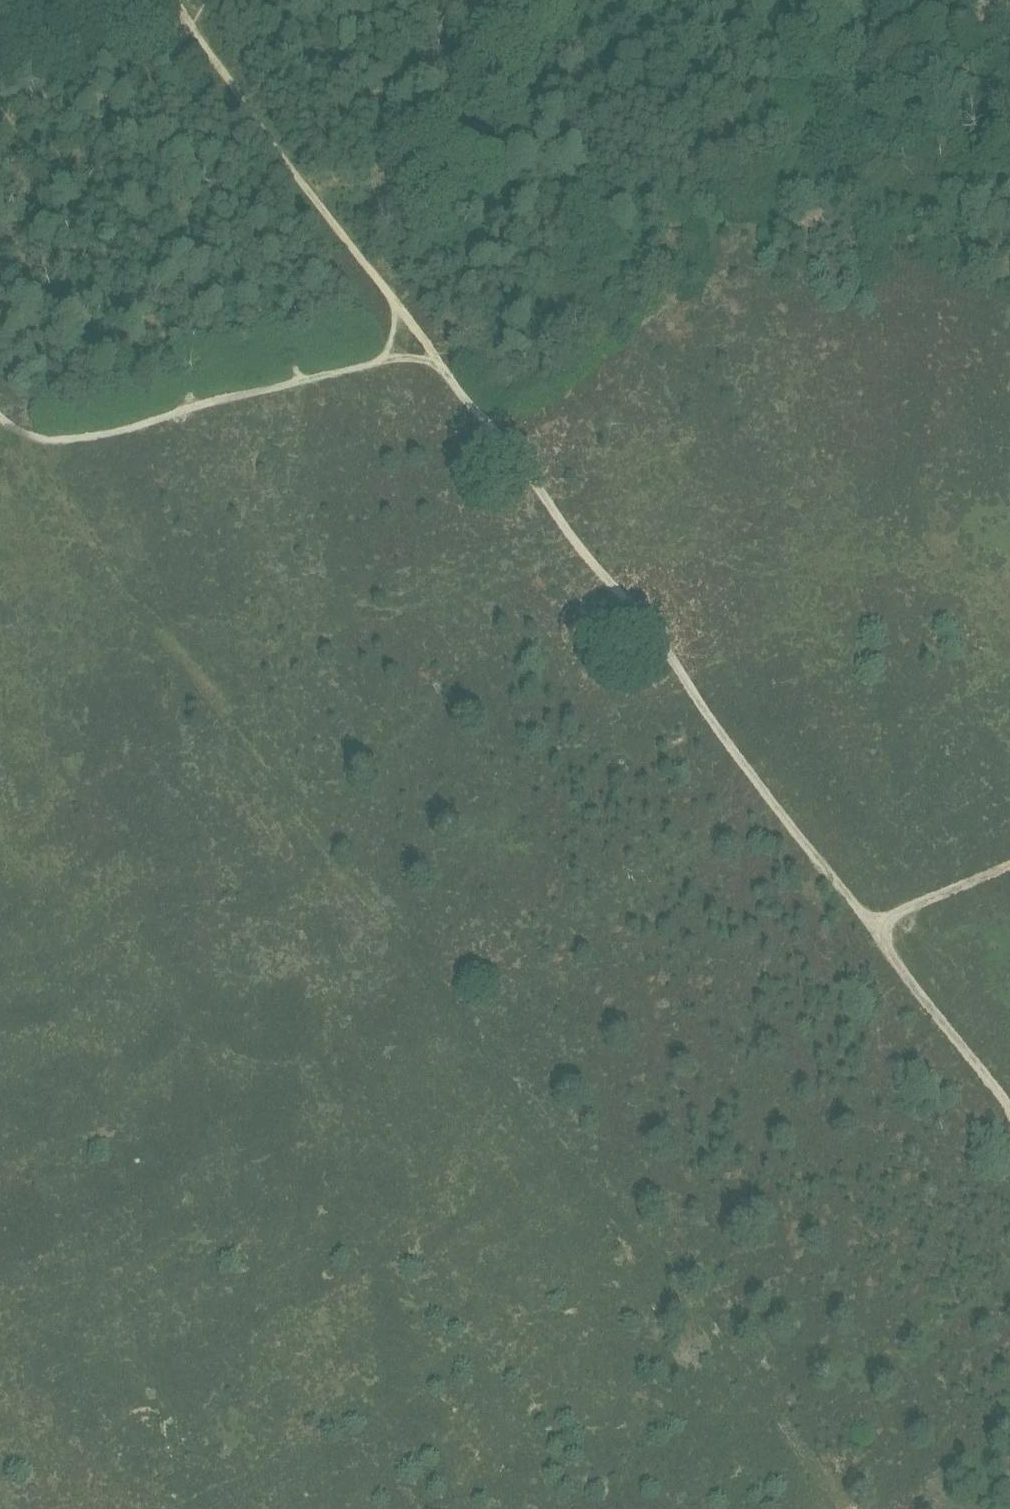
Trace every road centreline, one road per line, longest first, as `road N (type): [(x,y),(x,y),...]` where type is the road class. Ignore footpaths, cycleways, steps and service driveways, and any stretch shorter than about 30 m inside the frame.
road 1 (track): [(869,925),(392,296)]
road 2 (track): [(382,357),(53,439),(0,417)]
road 3 (track): [(392,296),(201,39)]
road 4 (track): [(0,92),(164,55),(201,39)]
road 5 (track): [(1009,864),(869,925)]

